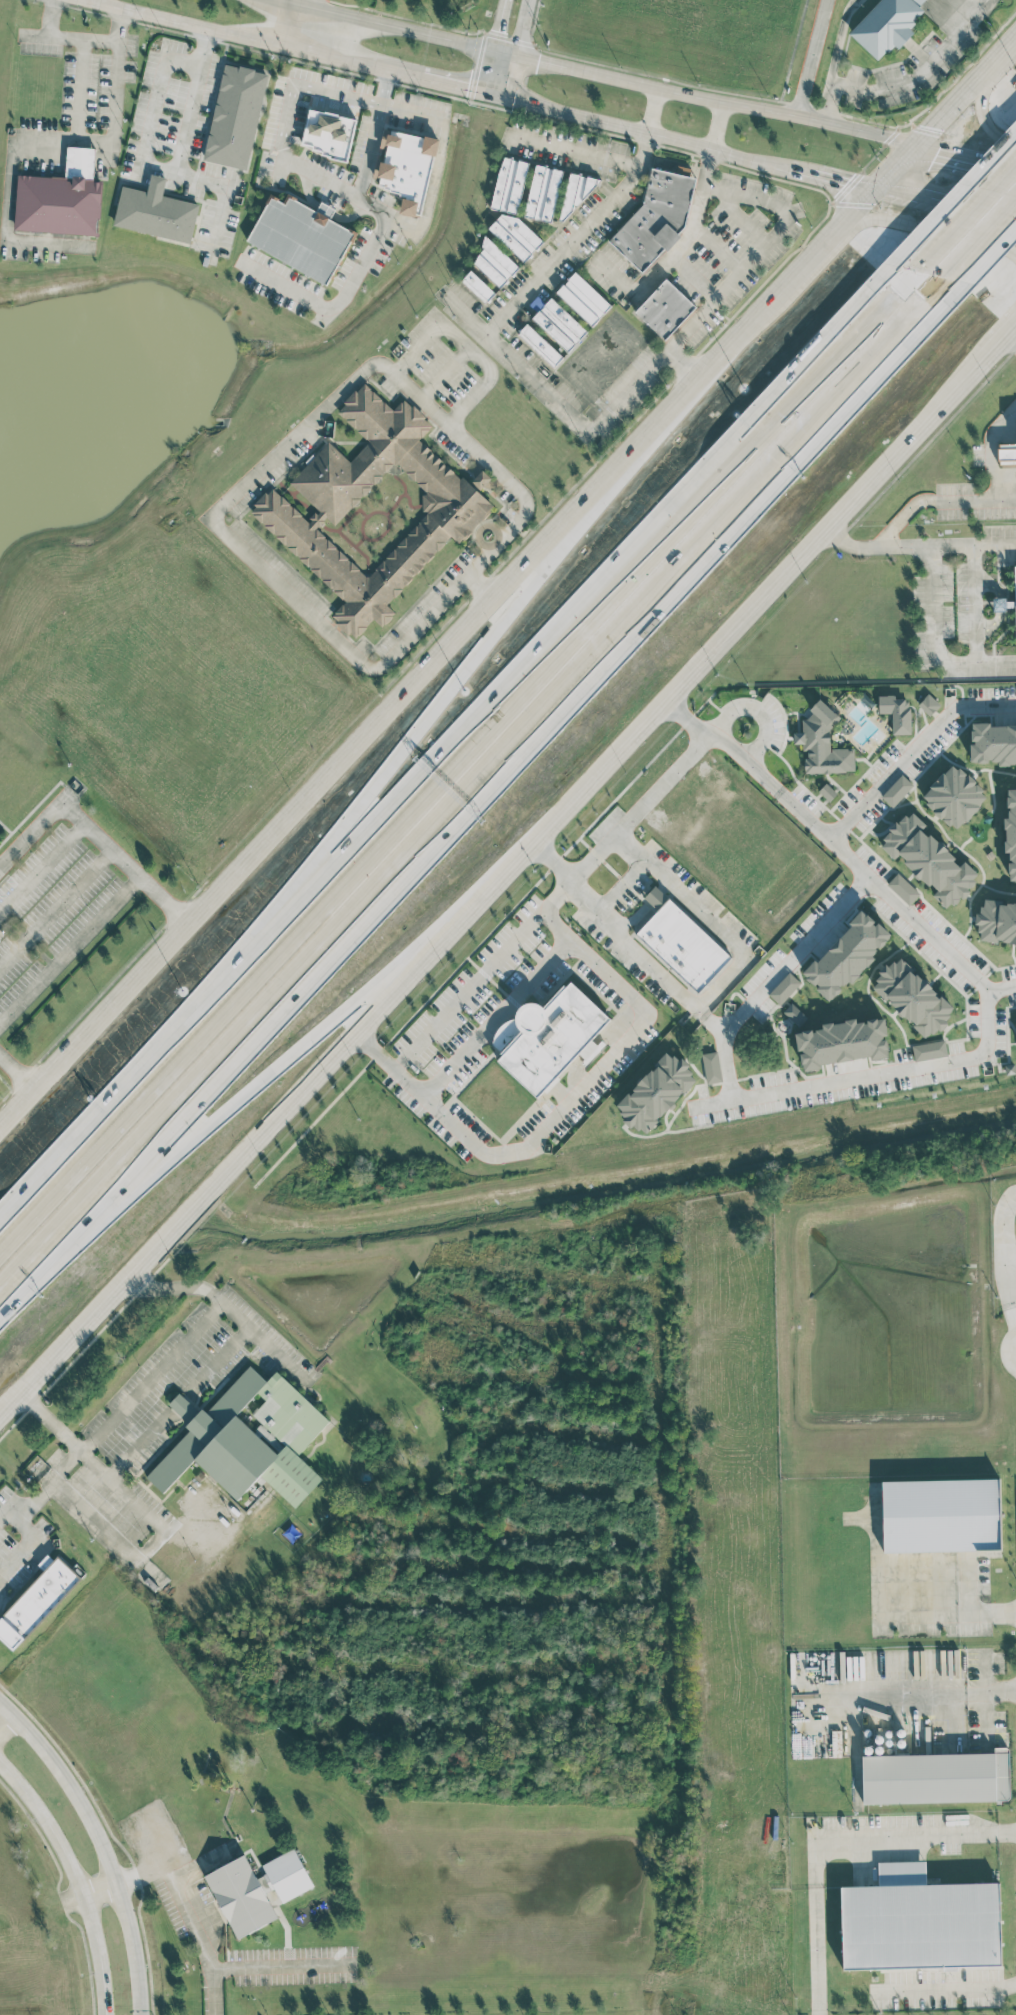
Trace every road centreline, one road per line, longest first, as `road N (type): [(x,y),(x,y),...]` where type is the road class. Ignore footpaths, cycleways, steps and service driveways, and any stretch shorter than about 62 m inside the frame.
road 1 (primary): [(0,1419),(995,346)]
road 2 (motorway): [(35,1259),(923,308)]
road 3 (motorway): [(889,285),(0,1235)]
road 4 (primary): [(875,186),(38,1094)]
road 5 (secondary): [(926,140),(286,0)]
road 6 (motorway): [(35,1259),(156,1171),(382,976),(459,924)]
road 7 (motorway): [(578,514),(341,826),(265,946)]
road 8 (secondary): [(140,2014),(128,1922),(104,1849),(70,1785),(0,1702)]
road 9 (secondary): [(90,0),(420,77)]
road 10 (secondary): [(508,98),(797,167)]
road 11 (secondary): [(0,1762),(56,1839),(82,1895),(104,2014)]
road 12 (primary): [(1015,256),(876,219),(810,264)]
road 13 (motorway): [(1015,152),(889,285)]
road 14 (motorway): [(923,308),(1015,208)]

